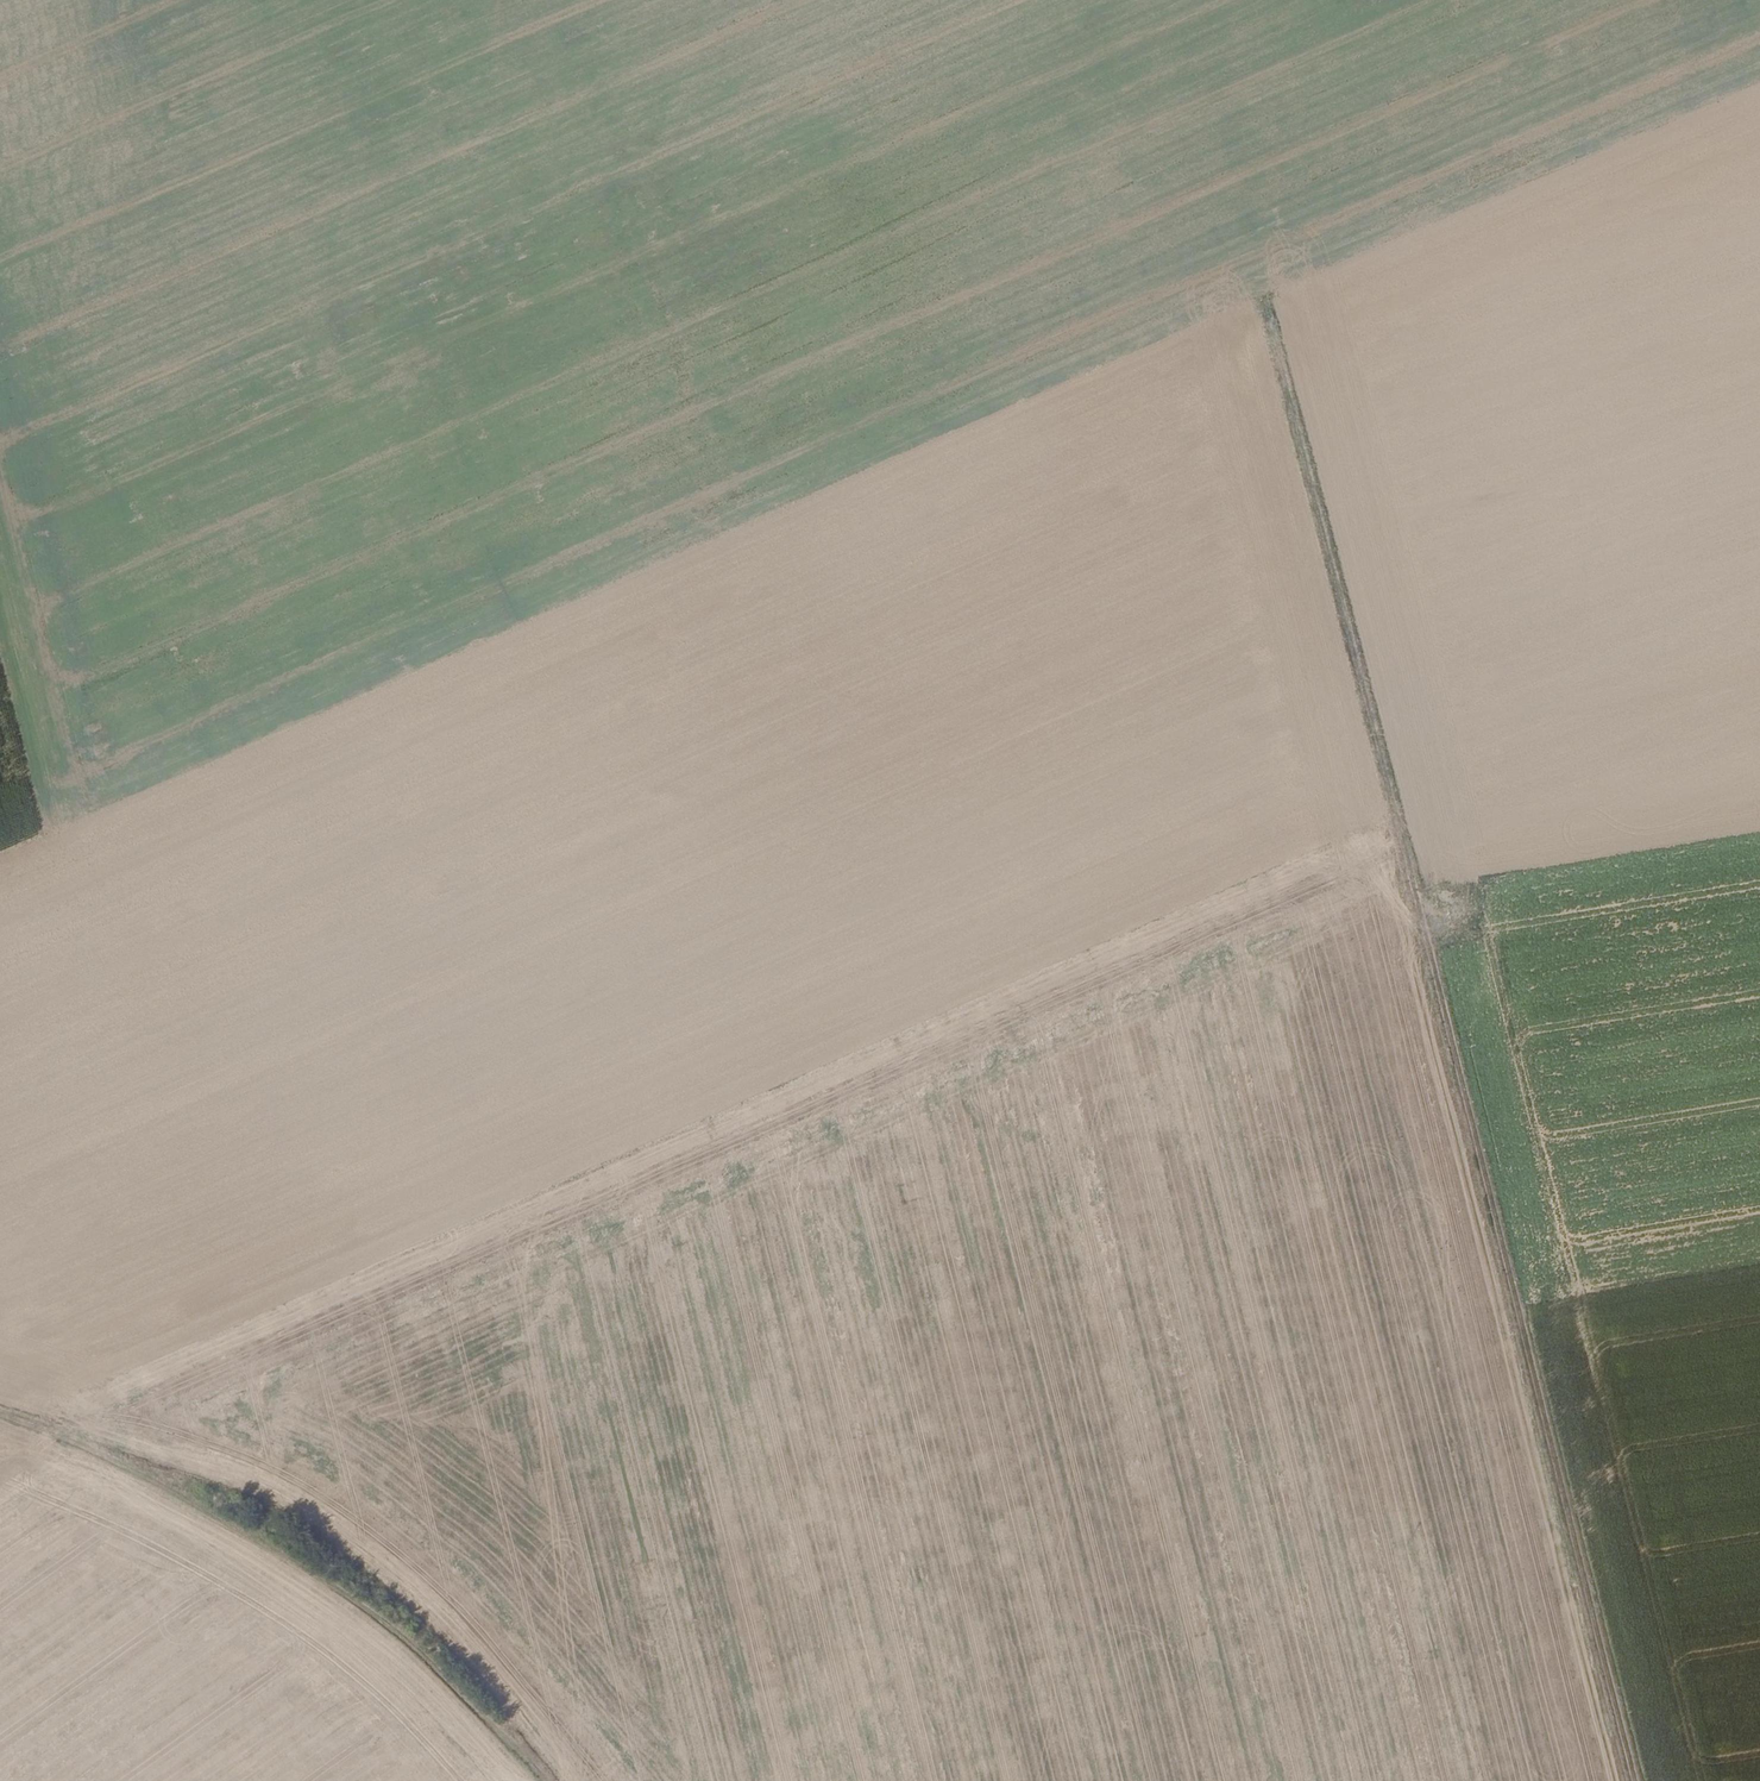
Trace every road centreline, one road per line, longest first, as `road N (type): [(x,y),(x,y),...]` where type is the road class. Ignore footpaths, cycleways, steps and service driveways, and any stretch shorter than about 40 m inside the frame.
road 1 (track): [(1279,306),(1641,1780)]
road 2 (track): [(540,1780),(416,1643),(353,1594),(208,1504),(31,1424)]

